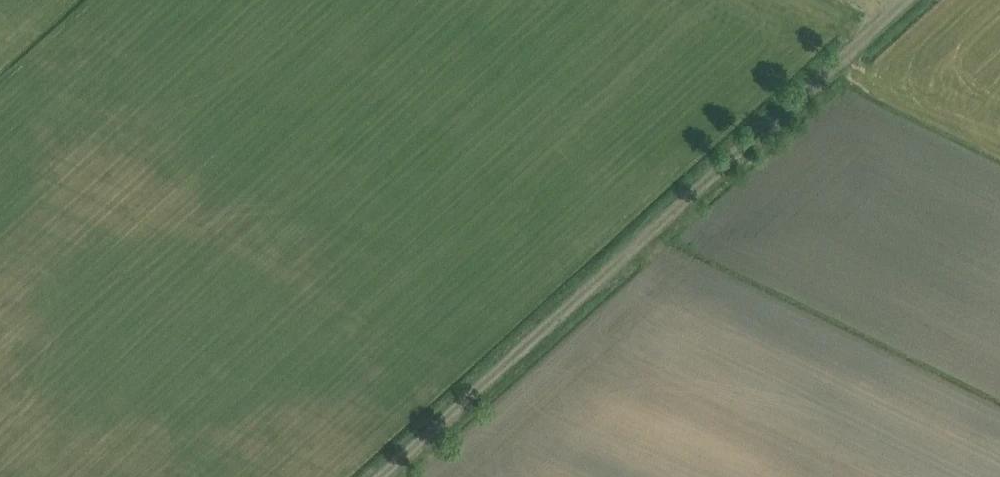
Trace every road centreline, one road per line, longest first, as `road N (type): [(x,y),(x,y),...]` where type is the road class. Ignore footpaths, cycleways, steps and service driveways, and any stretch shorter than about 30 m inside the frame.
road 1 (track): [(906,0),(381,476)]

